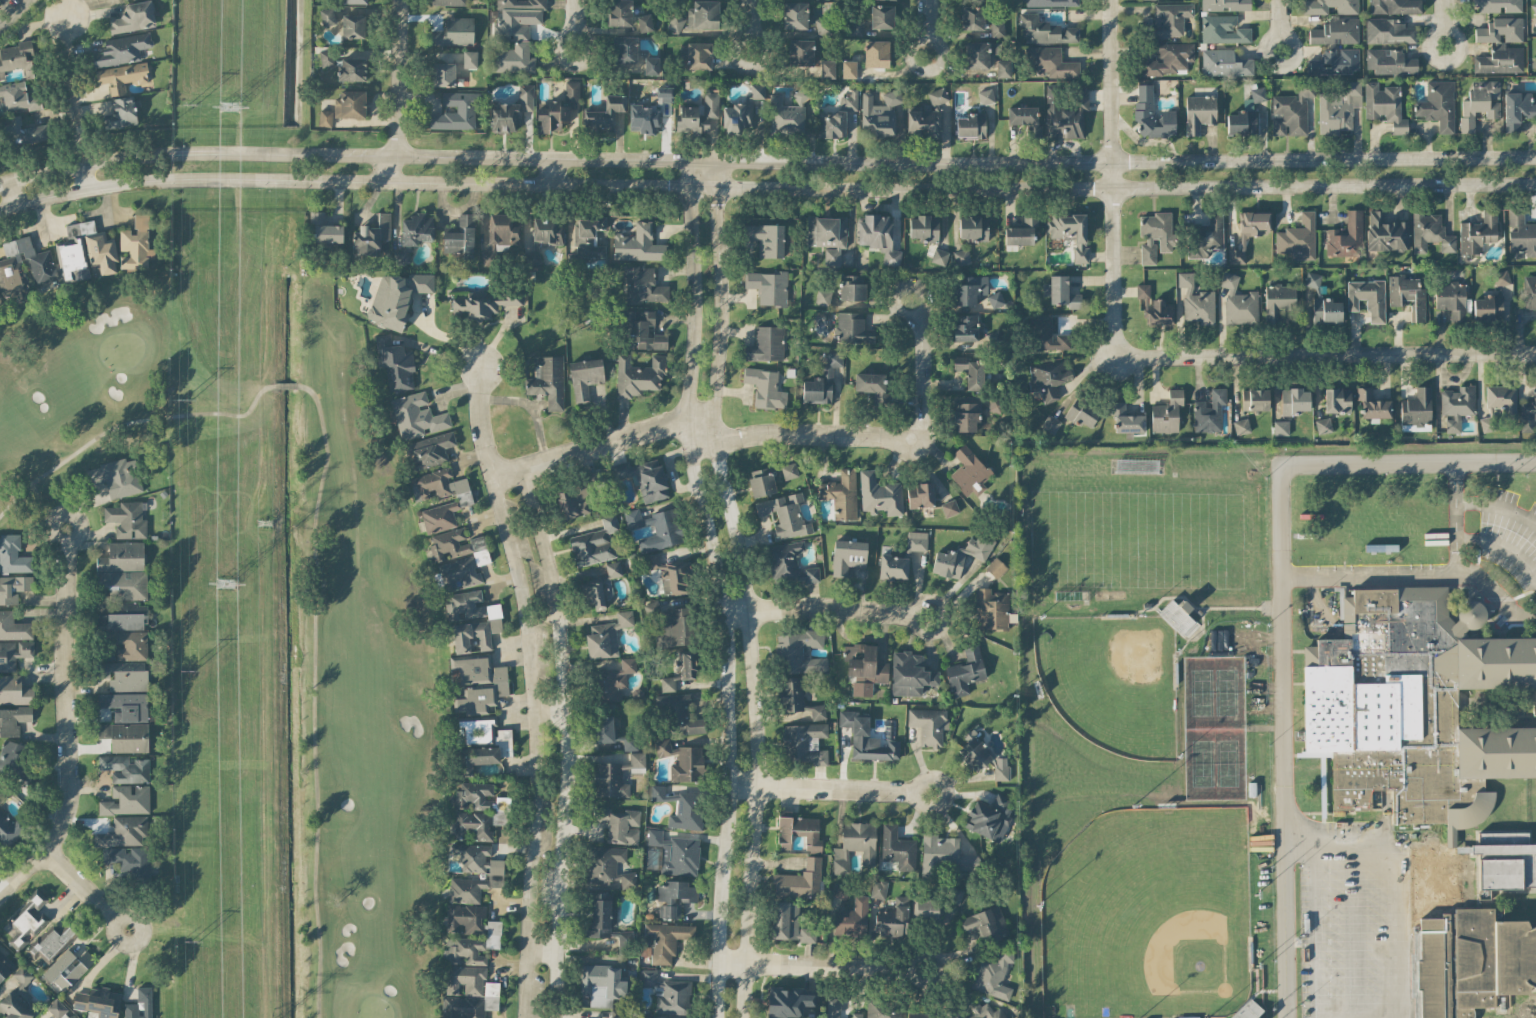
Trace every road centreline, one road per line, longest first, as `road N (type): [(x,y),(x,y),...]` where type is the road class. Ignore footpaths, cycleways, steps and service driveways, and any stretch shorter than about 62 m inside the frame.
road 1 (residential): [(1535,156),(914,163),(200,153),(83,161),(0,183)]
road 2 (residential): [(393,182),(1535,184)]
road 3 (residential): [(687,161),(694,284),(687,418),(725,616),(728,681),(718,1017)]
road 4 (residential): [(746,1017),(754,785),(749,611),(712,412),(721,305),(717,162)]
road 5 (residential): [(1285,1017),(1286,468),(1535,465)]
road 6 (residential): [(555,1017),(564,702),(544,542),(520,468)]
road 7 (residential): [(491,478),(516,565),(532,703),(524,1017)]
road 8 (residential): [(1111,359),(1535,356)]
road 9 (residential): [(0,213),(142,183),(393,182)]
road 10 (residential): [(0,892),(43,857),(63,806),(64,531)]
road 11 (residential): [(691,451),(794,433),(917,440),(922,320),(910,297)]
road 12 (residential): [(1111,359),(1109,0)]
road 13 (residential): [(1459,466),(1456,572),(1285,576)]
road 14 (residential): [(1285,842),(1373,845),(1394,854),(1396,1017)]
road 15 (residential): [(491,478),(712,412)]
road 16 (residential): [(719,963),(925,969)]
road 17 (residential): [(725,616),(831,606),(929,615)]
road 18 (residential): [(728,786),(931,793)]
road 19 (residential): [(393,182),(399,0)]
road 20 (residential): [(88,189),(67,69),(66,12)]

